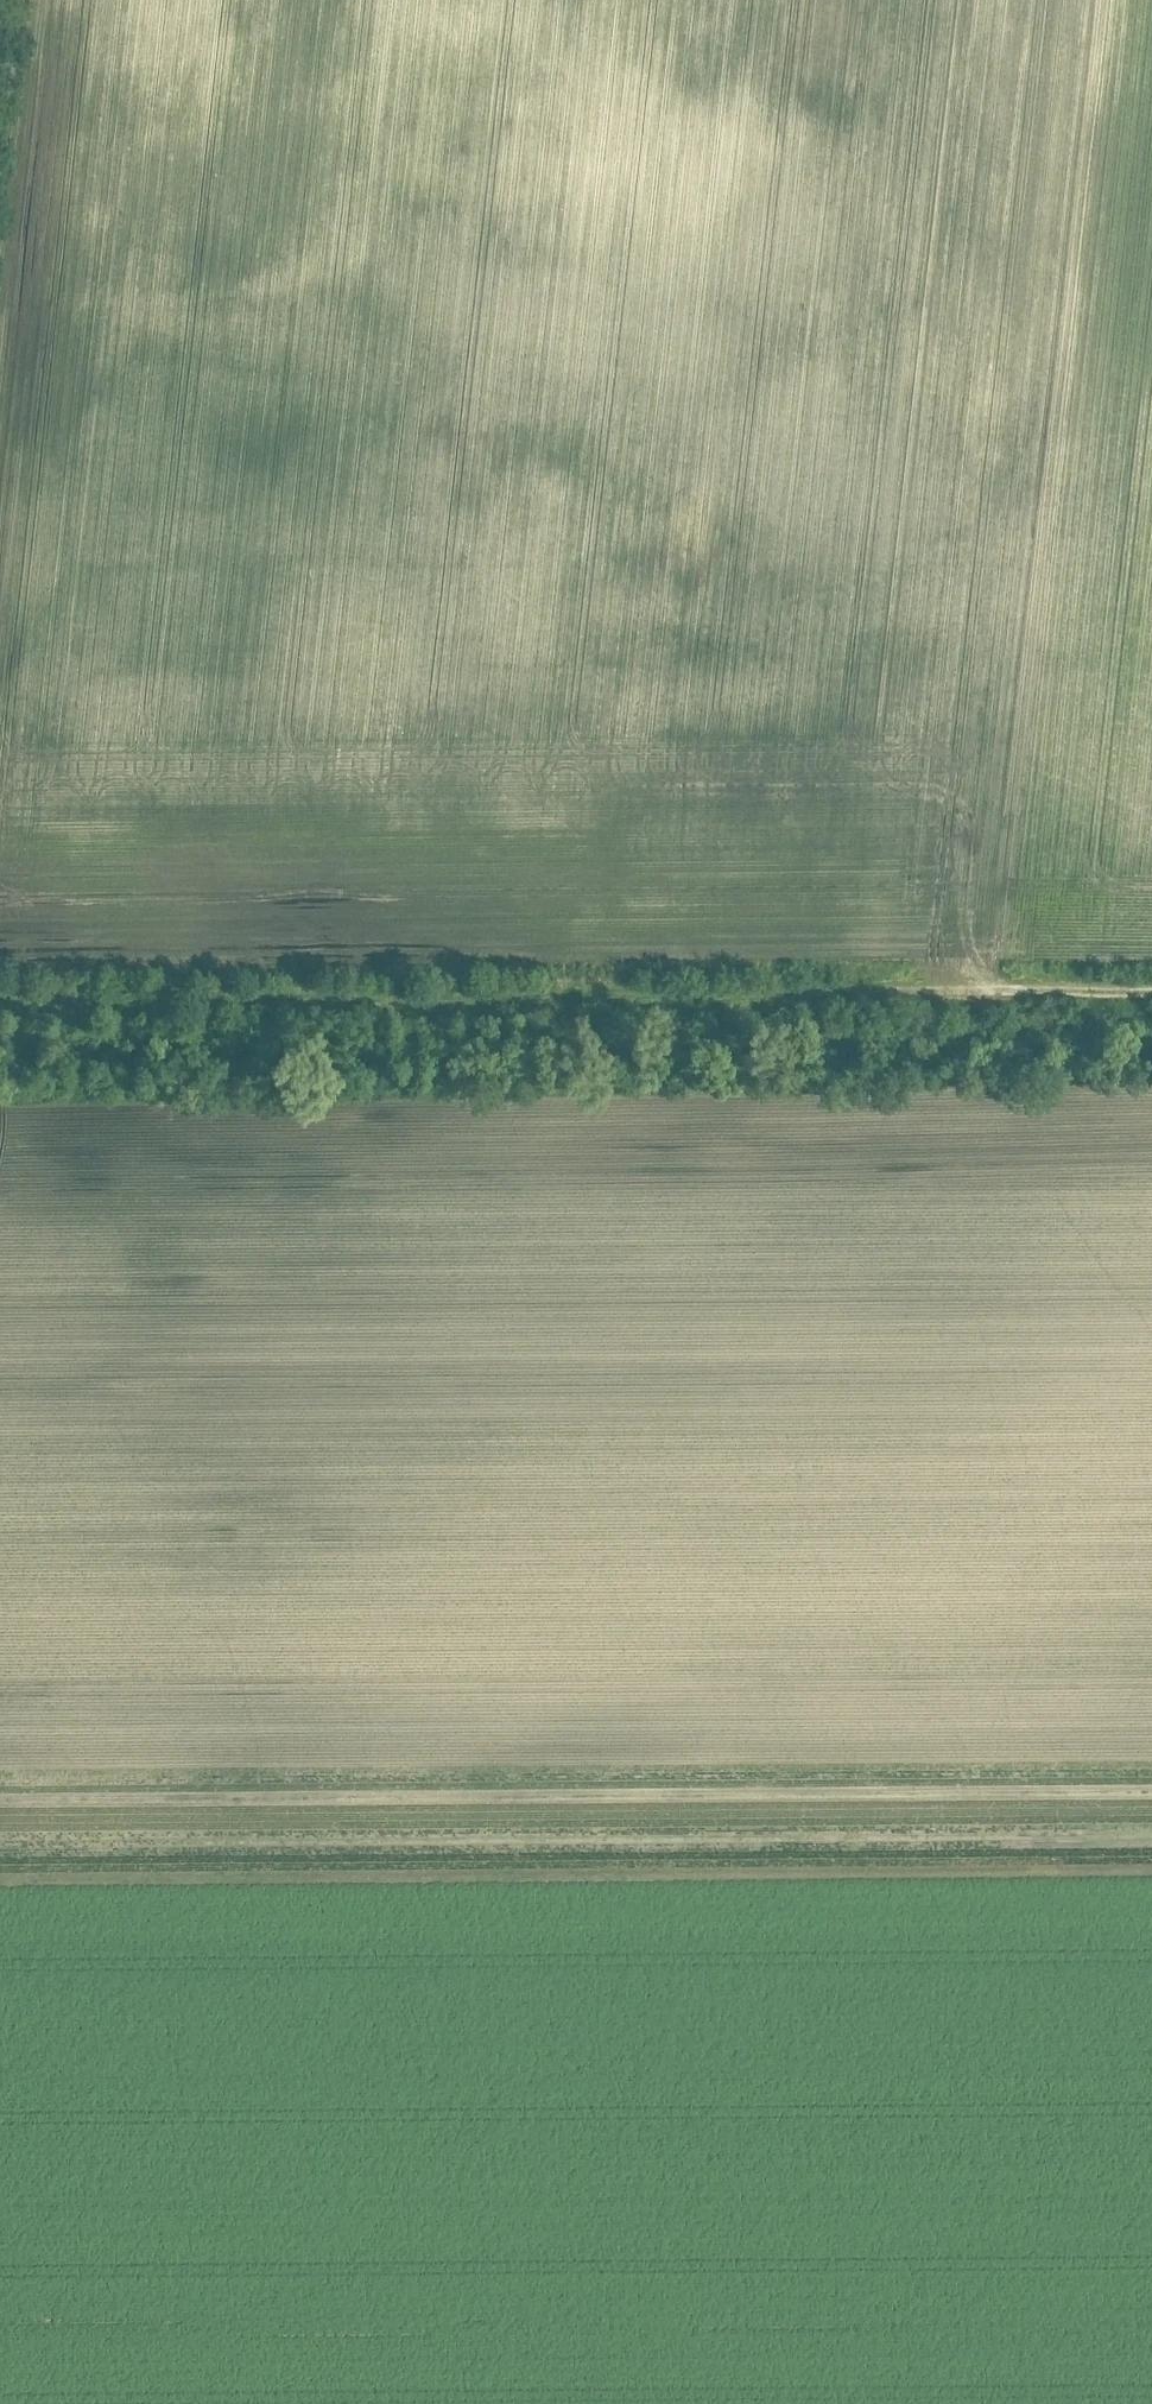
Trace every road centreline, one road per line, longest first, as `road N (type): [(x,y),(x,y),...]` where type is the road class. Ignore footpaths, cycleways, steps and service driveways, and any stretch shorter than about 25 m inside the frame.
road 1 (track): [(0,997),(902,995)]
road 2 (unclassified): [(902,995),(1151,992)]

